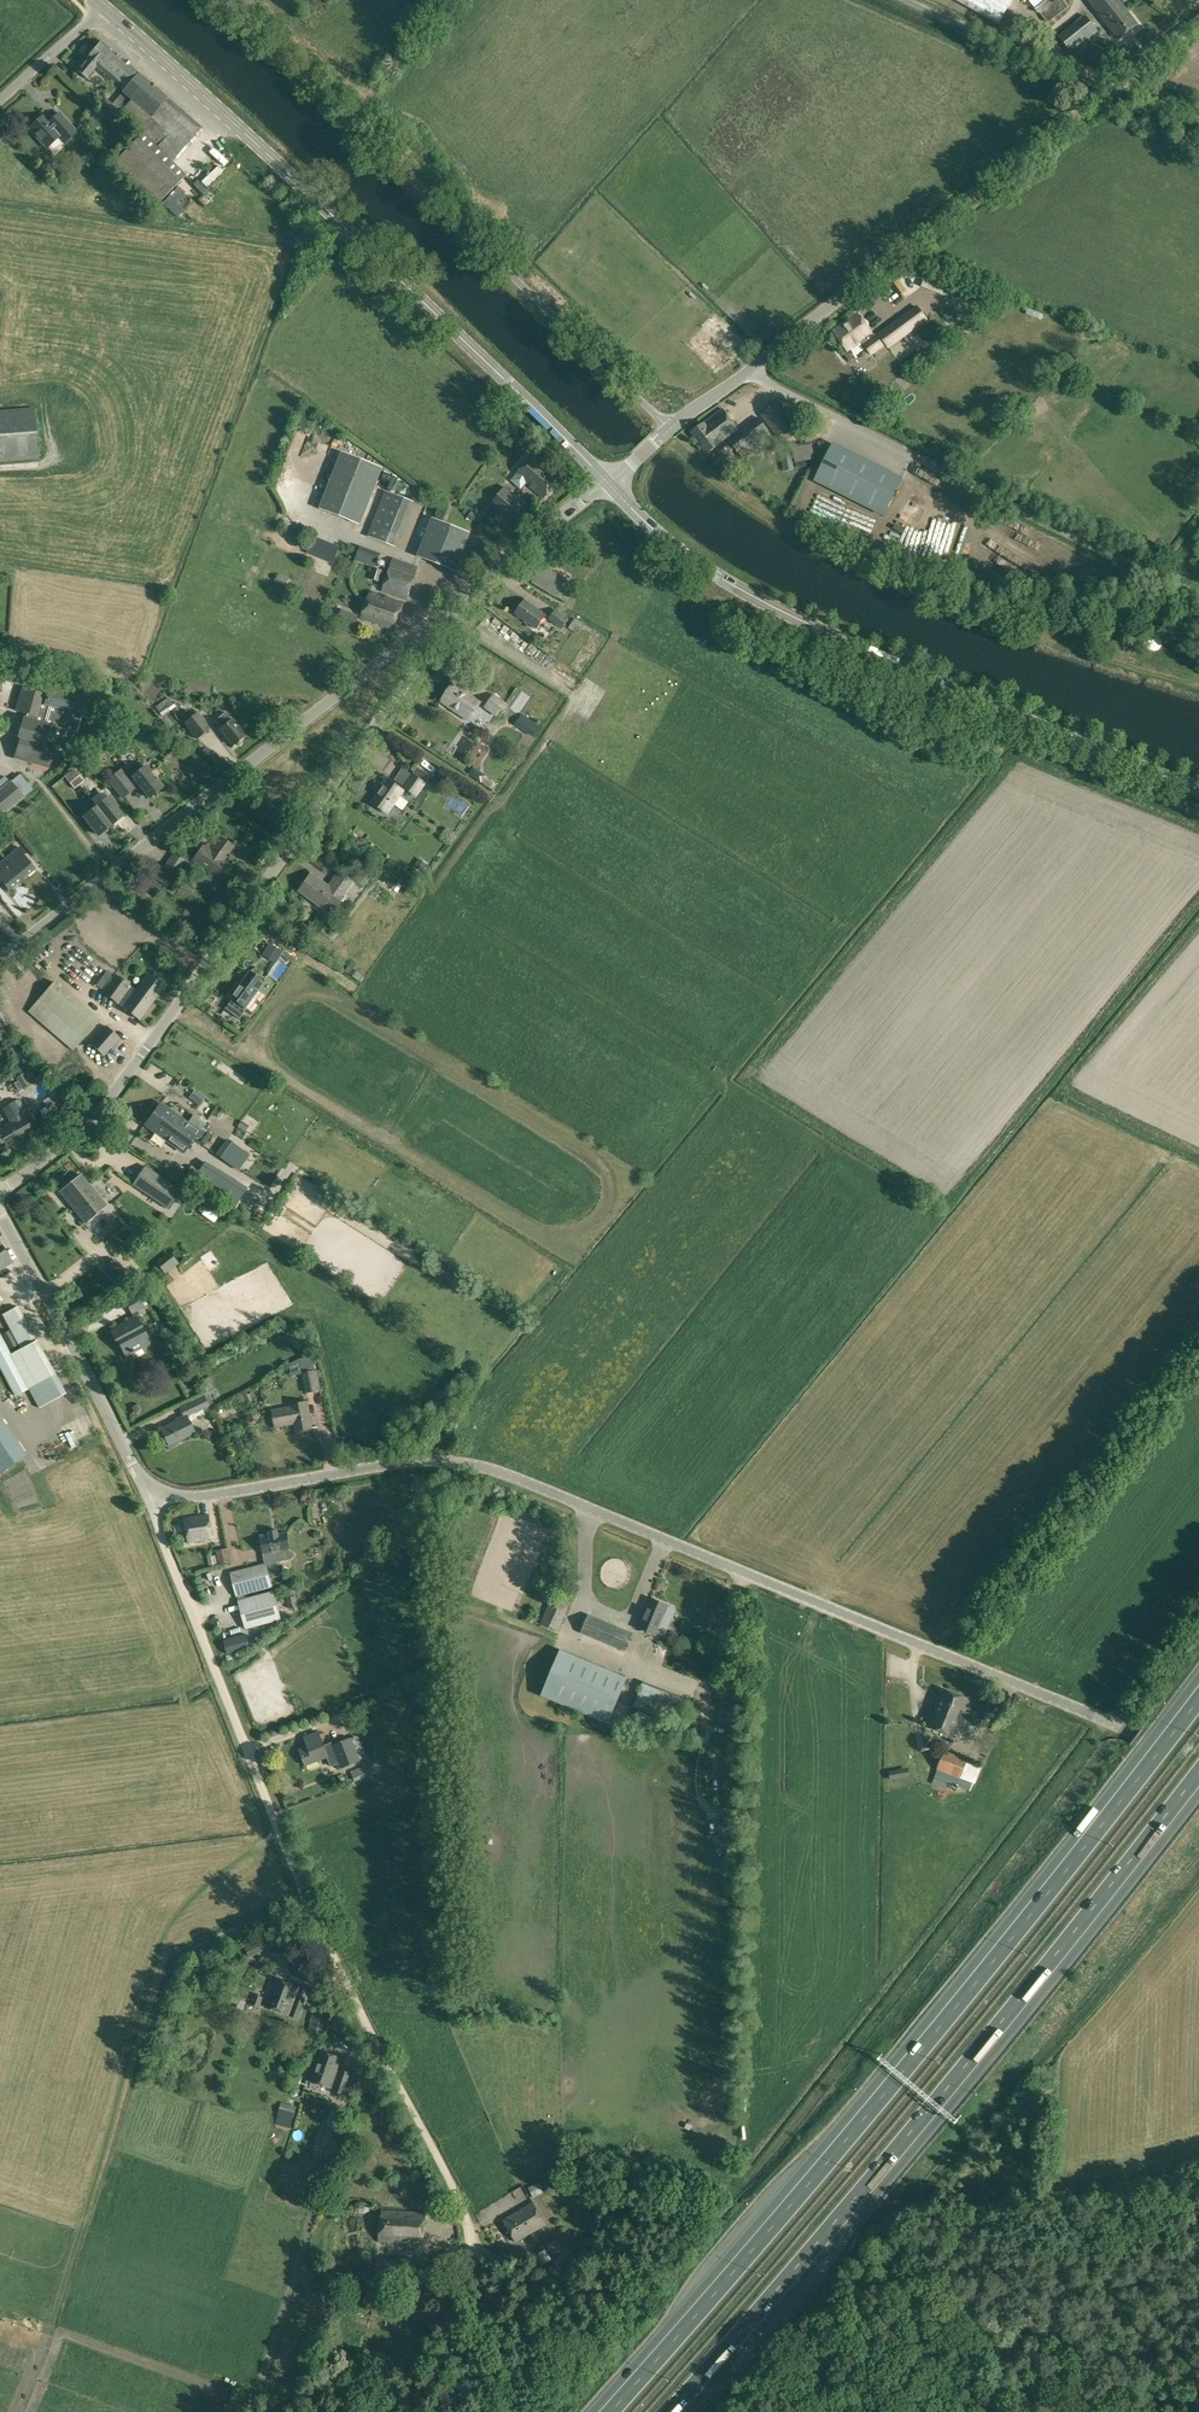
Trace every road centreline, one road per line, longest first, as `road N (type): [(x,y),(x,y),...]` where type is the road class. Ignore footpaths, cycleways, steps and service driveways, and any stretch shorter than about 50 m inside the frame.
road 1 (unclassified): [(1198,1756),(504,1473),(423,1460),(150,1501)]
road 2 (unclassified): [(497,2411),(462,2304),(464,2205),(290,1853),(150,1501)]
road 3 (motorway): [(1198,1698),(604,2411)]
road 4 (motorway): [(669,2411),(955,2087),(1198,1773)]
road 5 (unclassified): [(0,1190),(65,1144),(105,1104),(412,675),(442,613)]
road 6 (secondary): [(607,483),(102,6)]
road 7 (secondary): [(1198,789),(761,600),(668,542),(607,483)]
road 8 (unclassified): [(670,428),(219,0)]
road 9 (unclassified): [(751,370),(1198,19)]
road 10 (unclassified): [(0,958),(442,613)]
road 11 (track): [(1198,688),(952,602),(798,531),(716,479)]
road 12 (unclassified): [(1198,596),(751,370)]
road 13 (unclassified): [(150,1501),(68,1328),(0,1212)]
road 14 (unclassified): [(442,613),(607,483)]
road 15 (unclassified): [(0,99),(102,6)]

